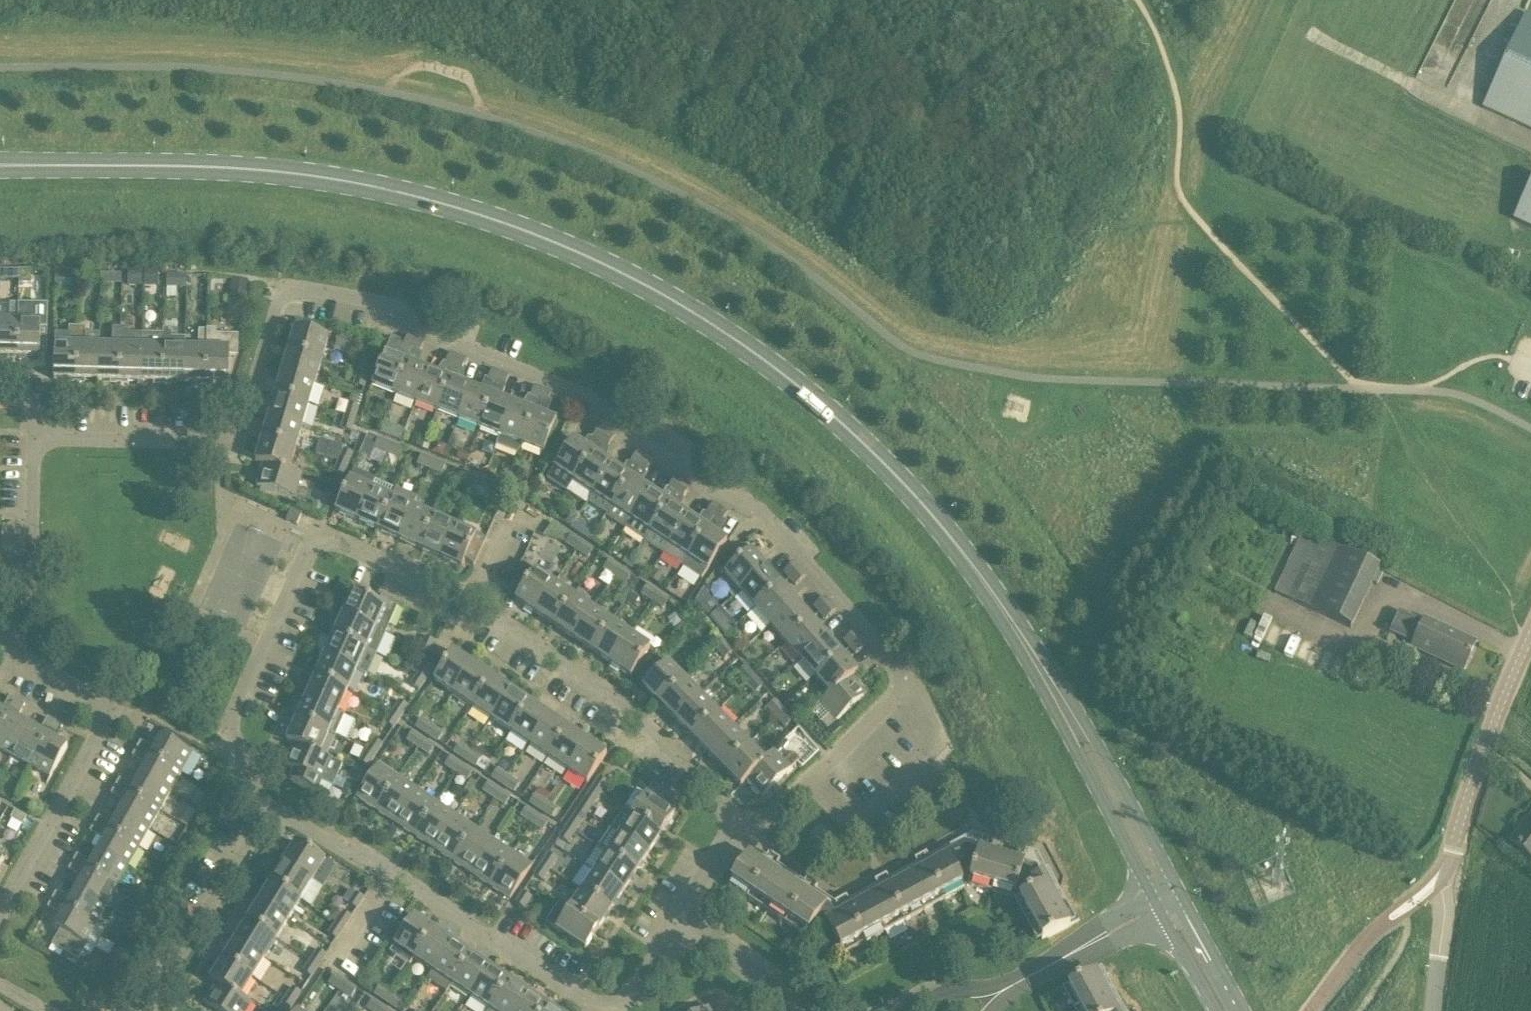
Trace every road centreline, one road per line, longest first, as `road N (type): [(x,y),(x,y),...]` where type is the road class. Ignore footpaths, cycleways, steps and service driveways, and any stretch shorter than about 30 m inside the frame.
road 1 (secondary): [(1032,656),(962,553),(862,443),(739,343),(593,260),(456,208),(322,178),(180,166),(0,166)]
road 2 (residential): [(734,826),(775,816),(912,682),(759,511),(615,425),(585,396),(420,332),(390,306),(287,291)]
road 3 (residential): [(270,808),(233,719),(309,554),(329,541),(453,593),(616,699),(734,826)]
road 4 (residential): [(683,926),(627,994),(597,1003),(372,860),(270,808)]
road 5 (track): [(1358,389),(1181,200),(1175,89),(1137,0)]
road 6 (unclassified): [(1432,1010),(1445,913),(1435,881),(1449,862),(1530,634)]
road 7 (residential): [(32,439),(234,439),(287,291)]
road 8 (residential): [(0,916),(104,721),(93,700),(2,649)]
road 9 (secondary): [(1181,893),(1094,738),(1032,656)]
road 10 (secondary): [(1032,656),(1157,906)]
road 11 (residential): [(140,1010),(270,808)]
road 12 (residential): [(2,649),(29,595),(32,439)]
road 13 (unclassified): [(1002,991),(1157,906)]
road 14 (secondary): [(1245,1010),(1181,893)]
road 15 (residential): [(784,1010),(767,985),(683,926)]

